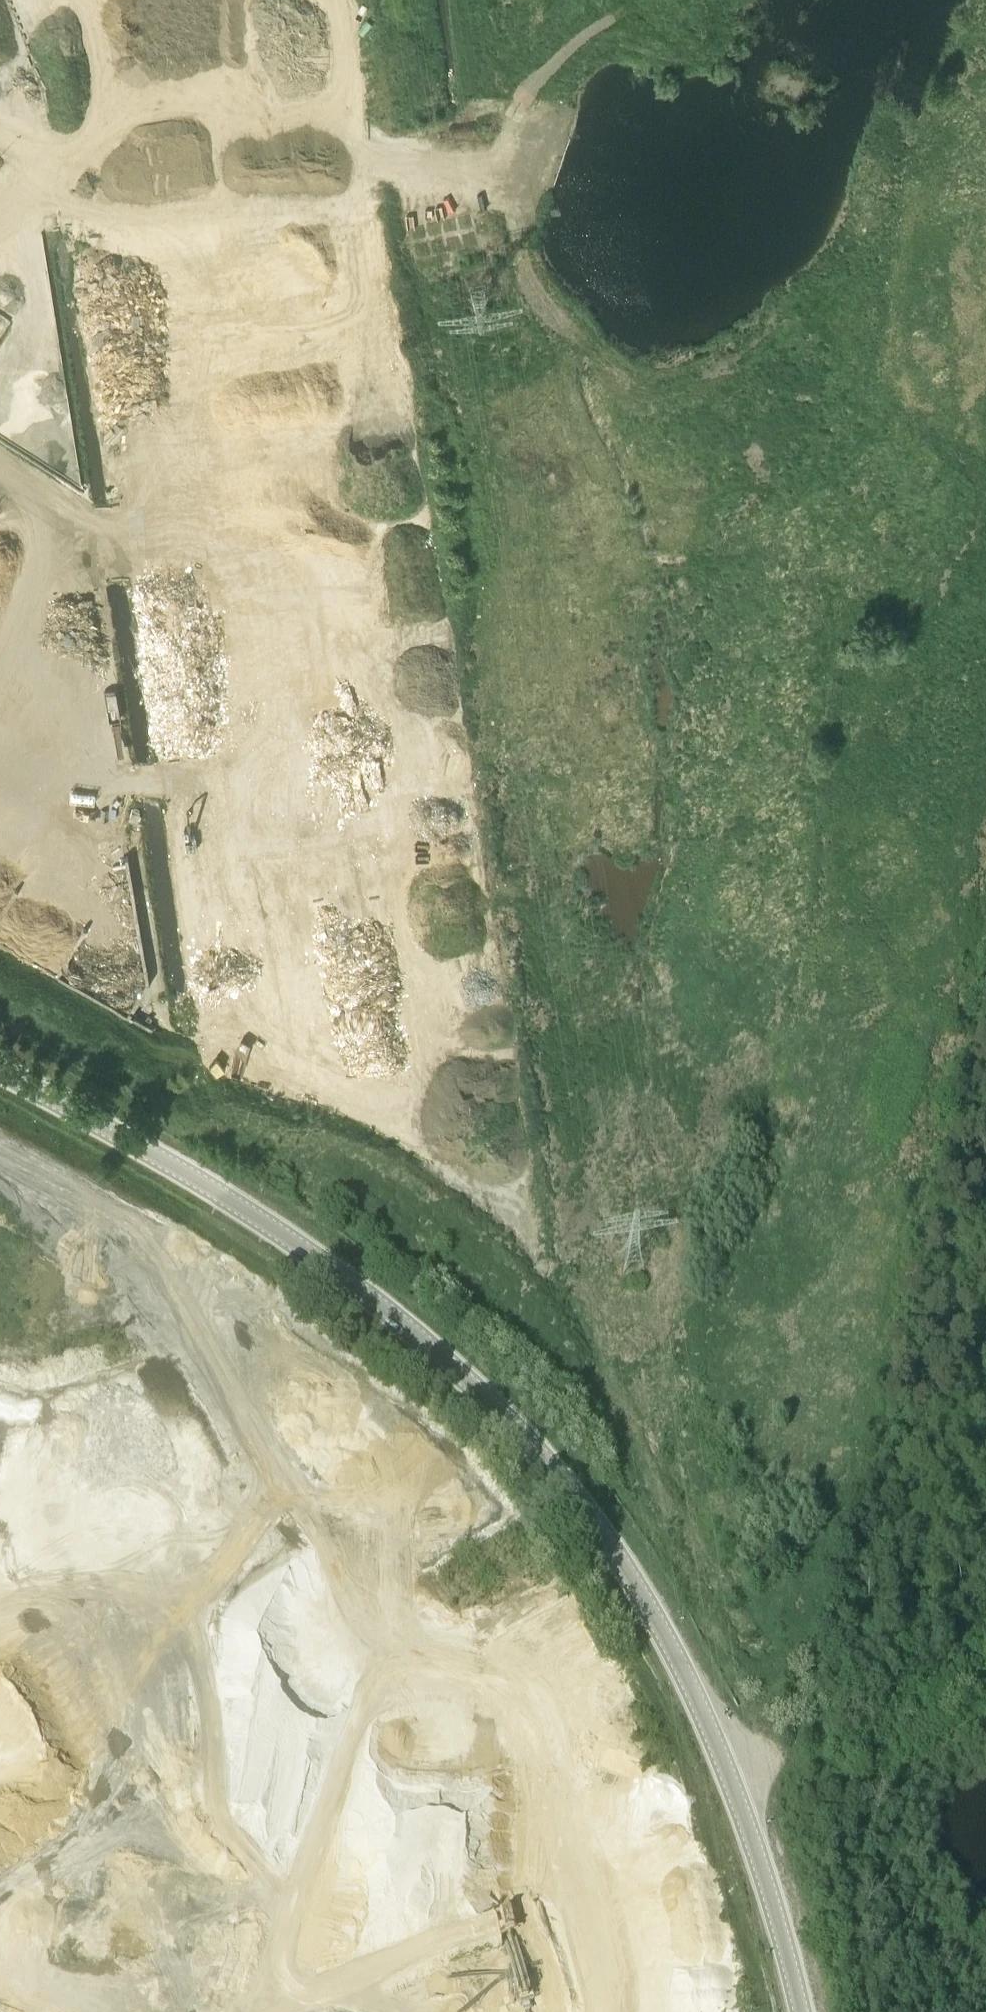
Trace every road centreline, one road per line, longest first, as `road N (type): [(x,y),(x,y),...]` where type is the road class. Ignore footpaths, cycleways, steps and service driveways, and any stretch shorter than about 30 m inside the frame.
road 1 (tertiary): [(801,2011),(769,1890),(690,1679),(614,1546),(571,1490),(459,1369),(370,1297),(226,1197),(0,1071)]

